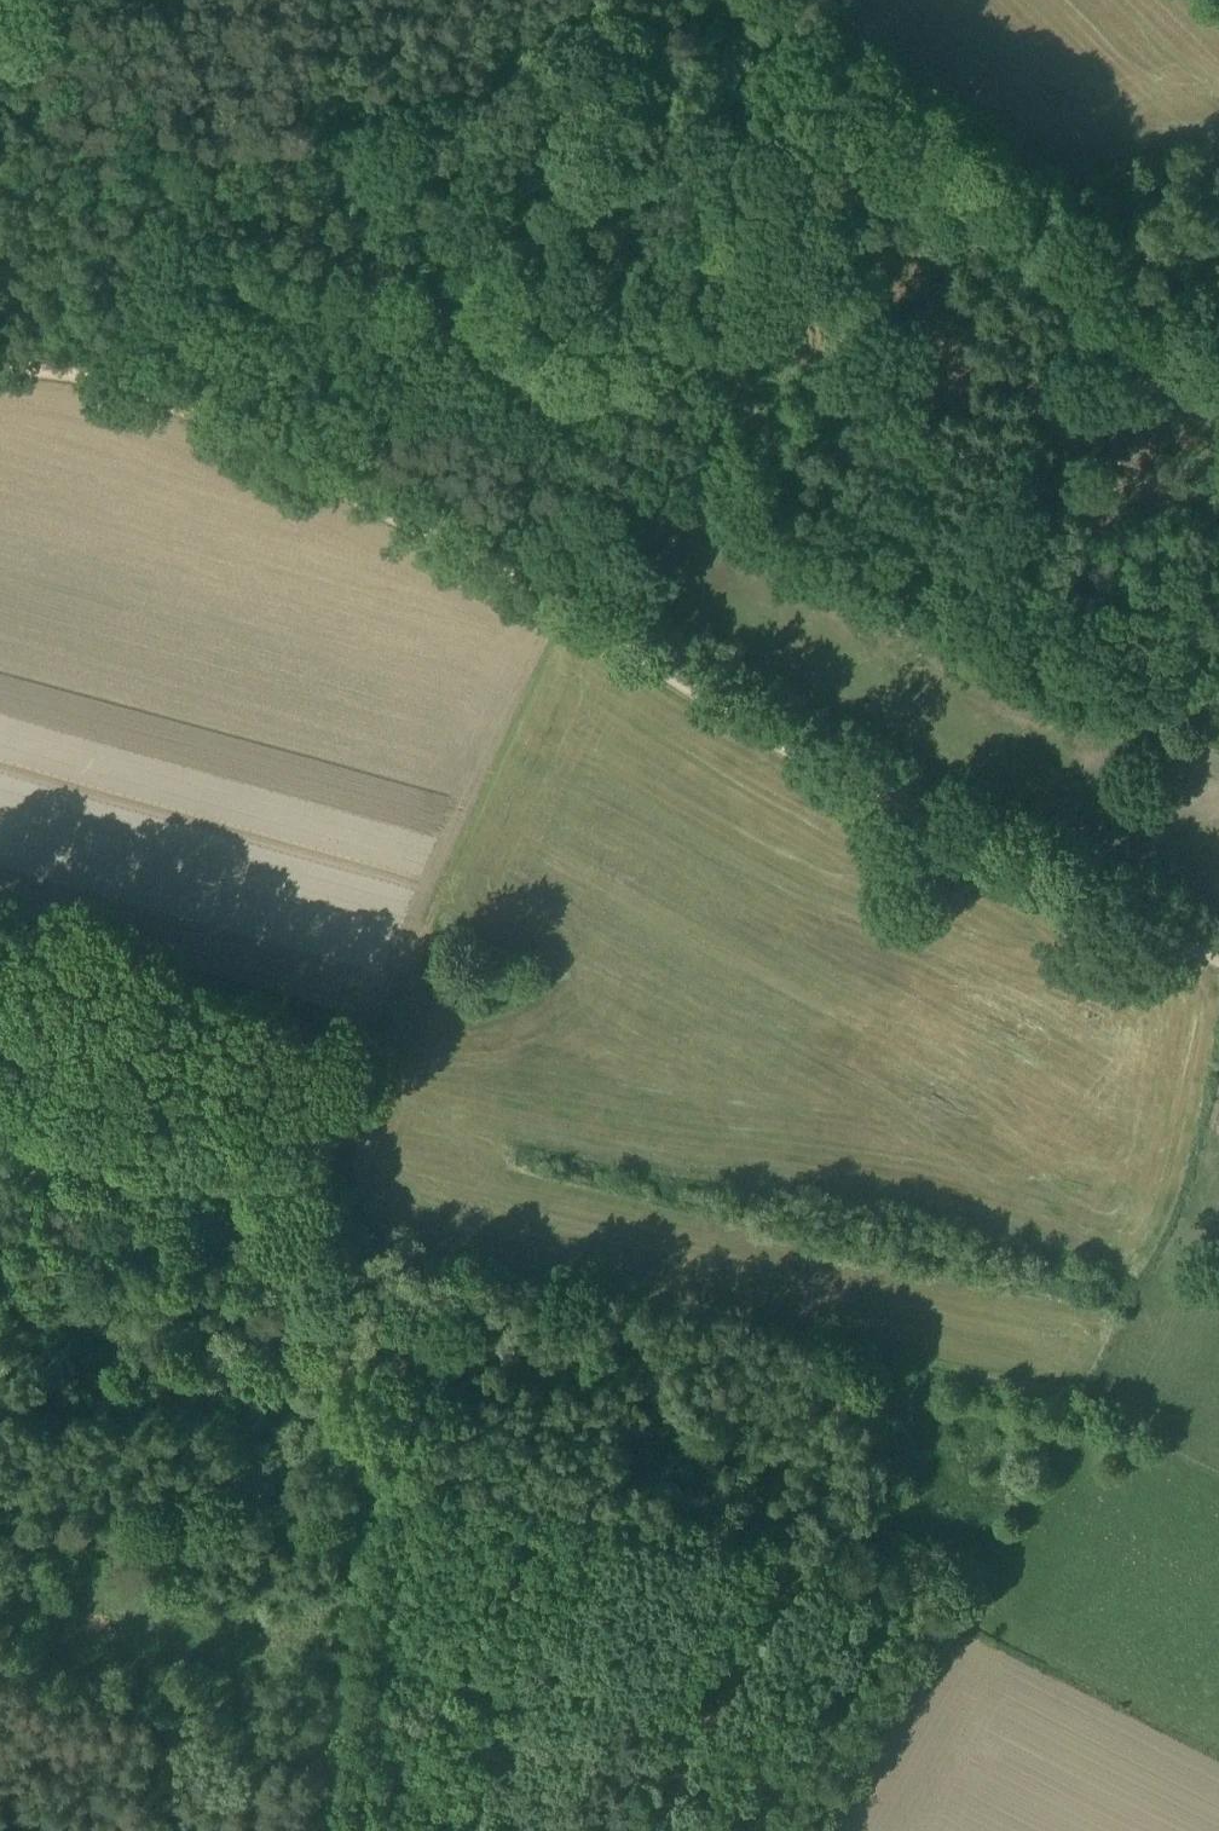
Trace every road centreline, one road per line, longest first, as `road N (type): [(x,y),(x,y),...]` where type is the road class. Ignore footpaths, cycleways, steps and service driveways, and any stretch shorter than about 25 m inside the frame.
road 1 (track): [(1218,962),(872,802),(539,605),(87,367),(0,365)]

